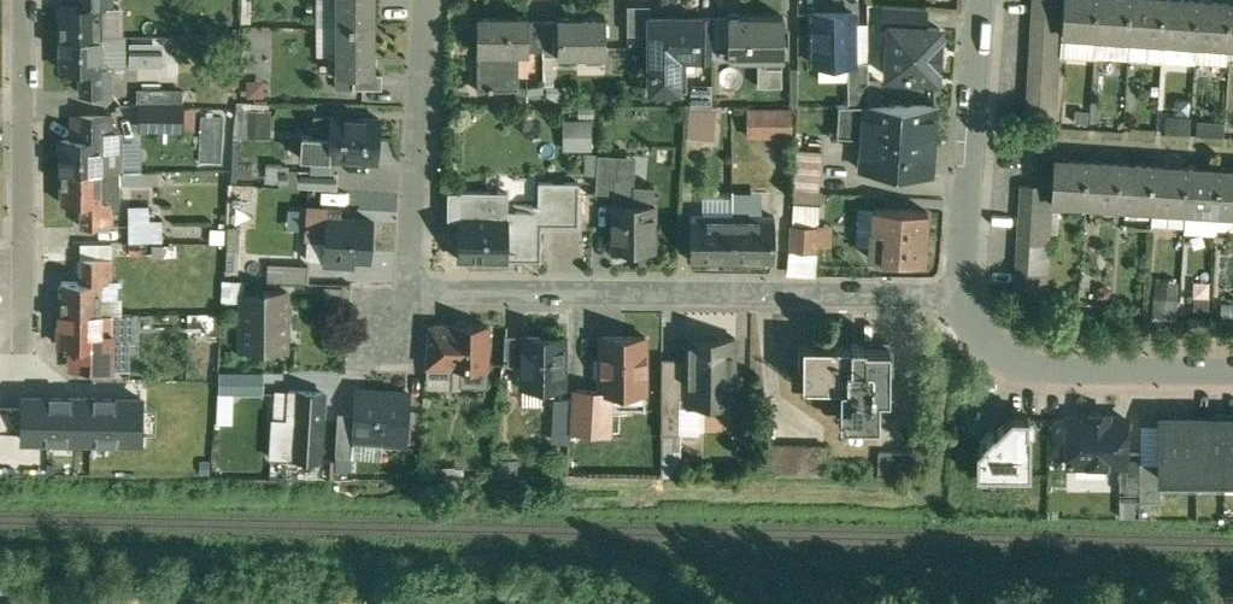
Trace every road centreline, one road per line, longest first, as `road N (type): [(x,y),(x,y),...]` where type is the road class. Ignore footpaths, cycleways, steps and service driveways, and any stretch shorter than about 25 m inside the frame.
road 1 (residential): [(420,0),(409,297),(964,294)]
road 2 (residential): [(19,0),(20,353)]
road 3 (residential): [(964,294),(989,338),(1055,368),(1232,371)]
road 4 (residential): [(984,0),(964,294)]

